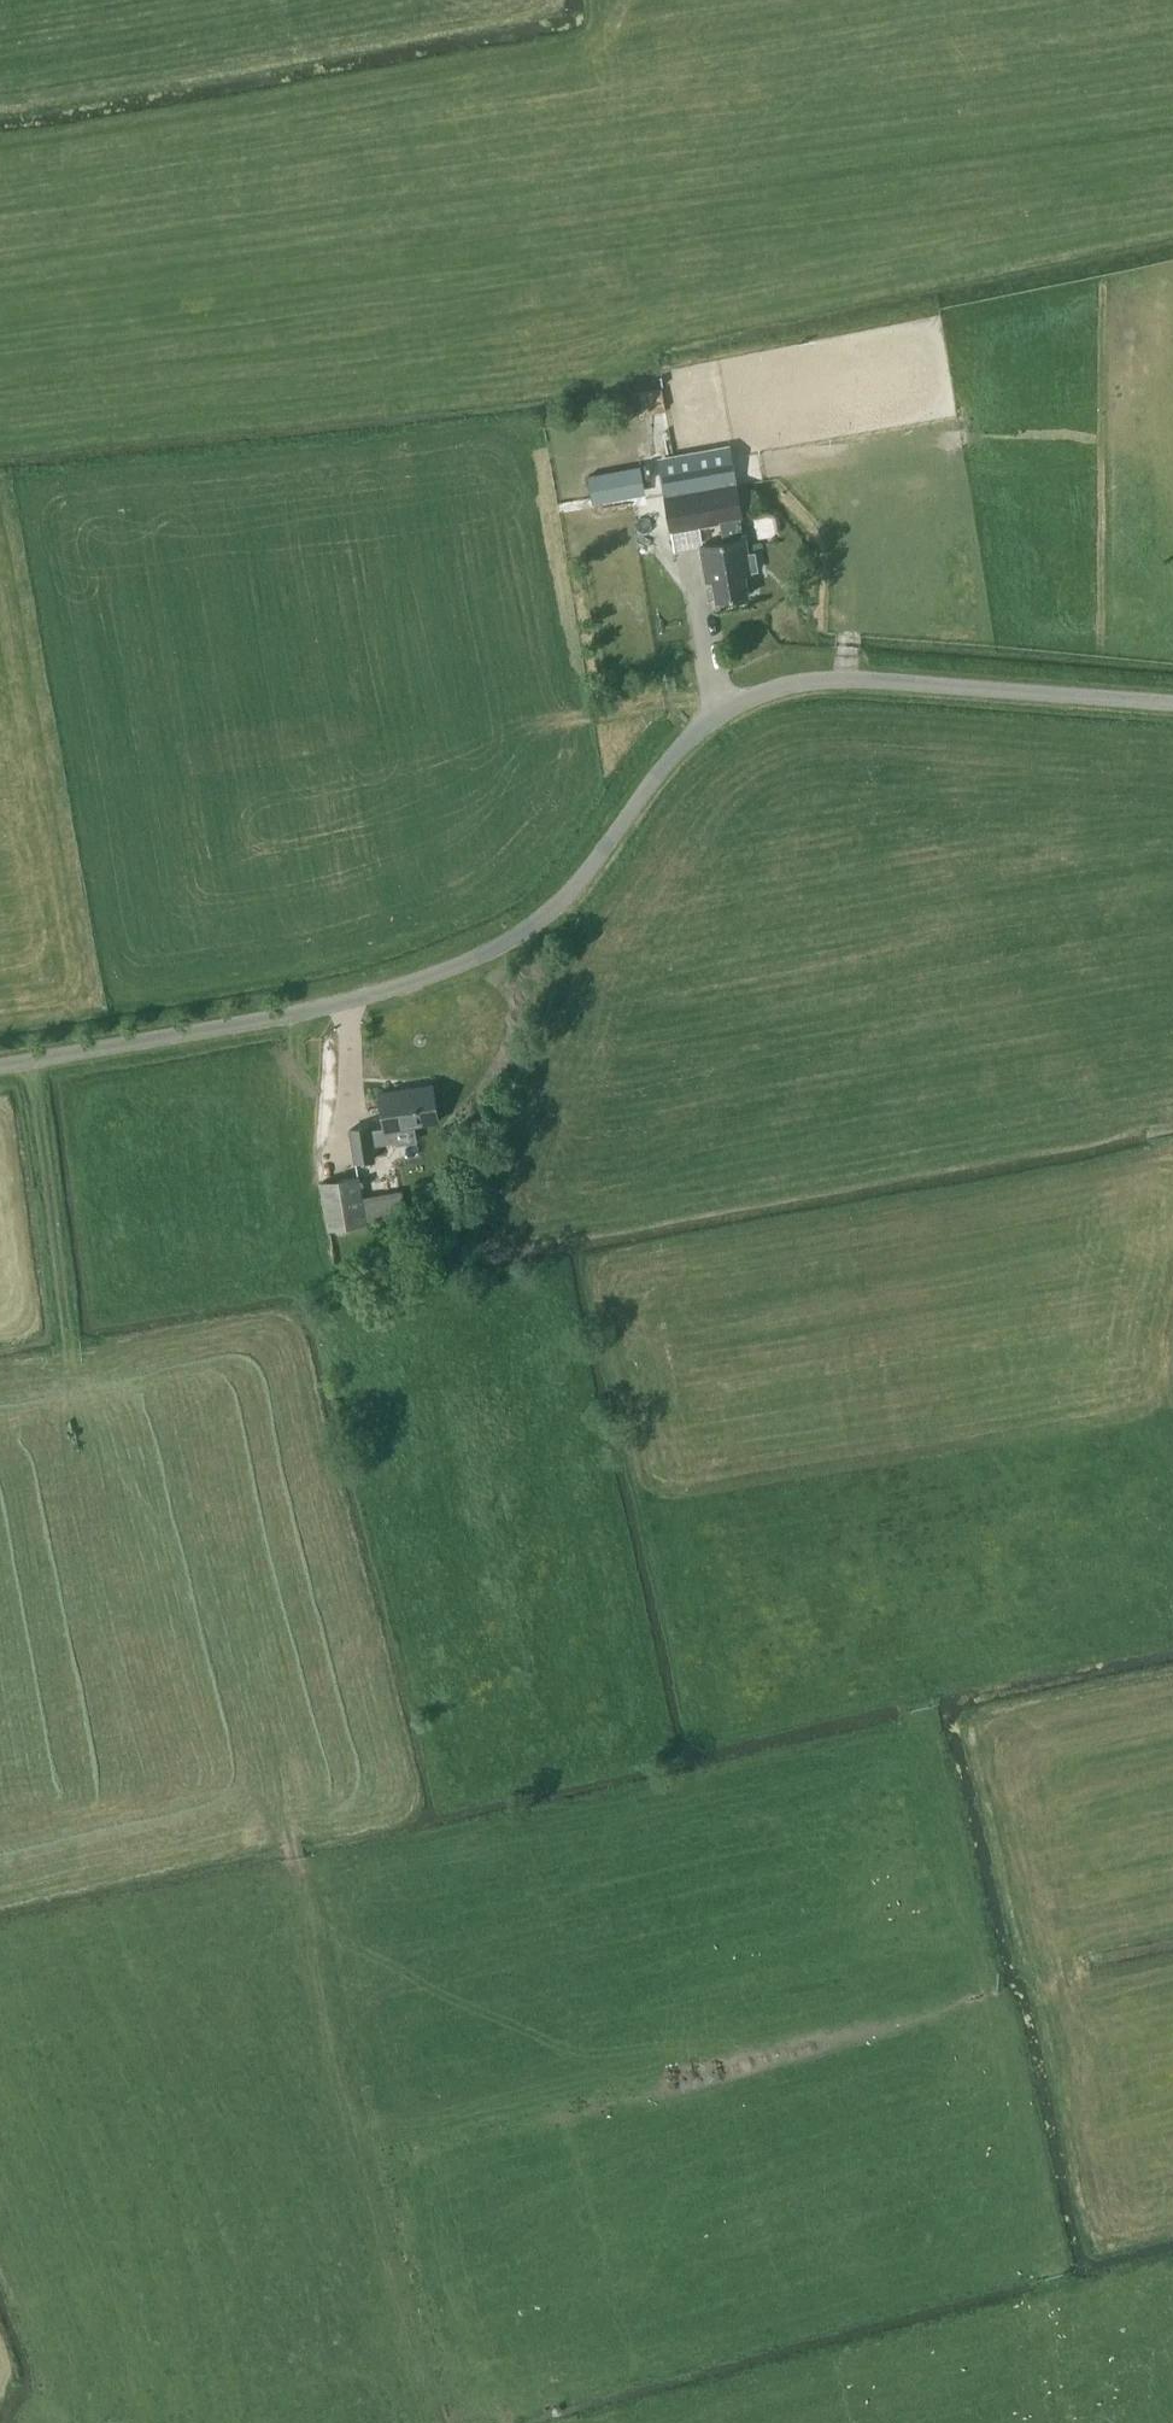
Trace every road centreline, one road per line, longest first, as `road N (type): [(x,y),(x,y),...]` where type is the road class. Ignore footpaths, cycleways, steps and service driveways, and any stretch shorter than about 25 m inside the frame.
road 1 (unclassified): [(0,1067),(361,998),(483,954),(535,925),(569,892),(703,720),(764,688),(845,676),(1172,701)]

